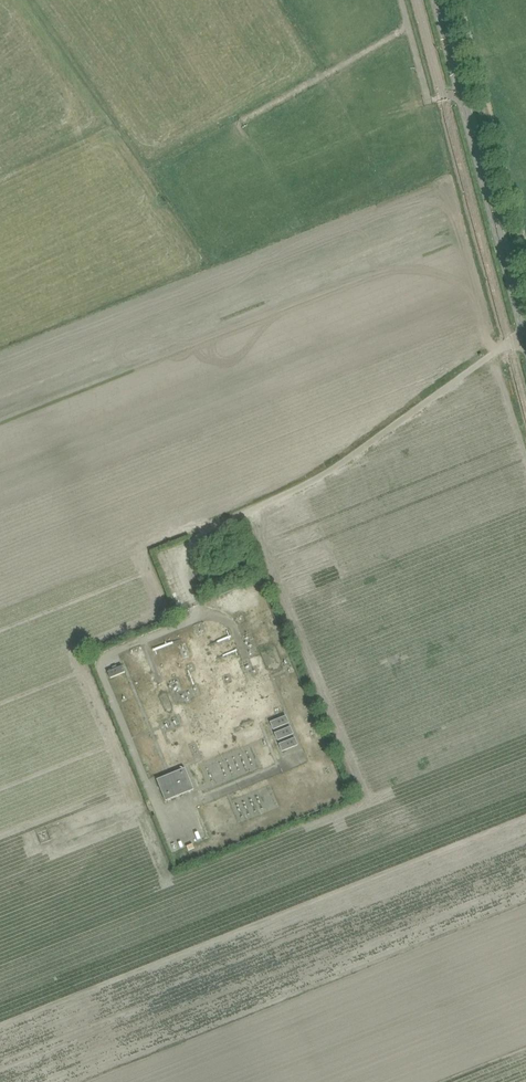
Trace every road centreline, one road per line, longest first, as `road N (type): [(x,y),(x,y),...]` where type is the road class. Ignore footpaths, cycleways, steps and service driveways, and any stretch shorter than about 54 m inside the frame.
road 1 (tertiary): [(525,343),(434,0)]

